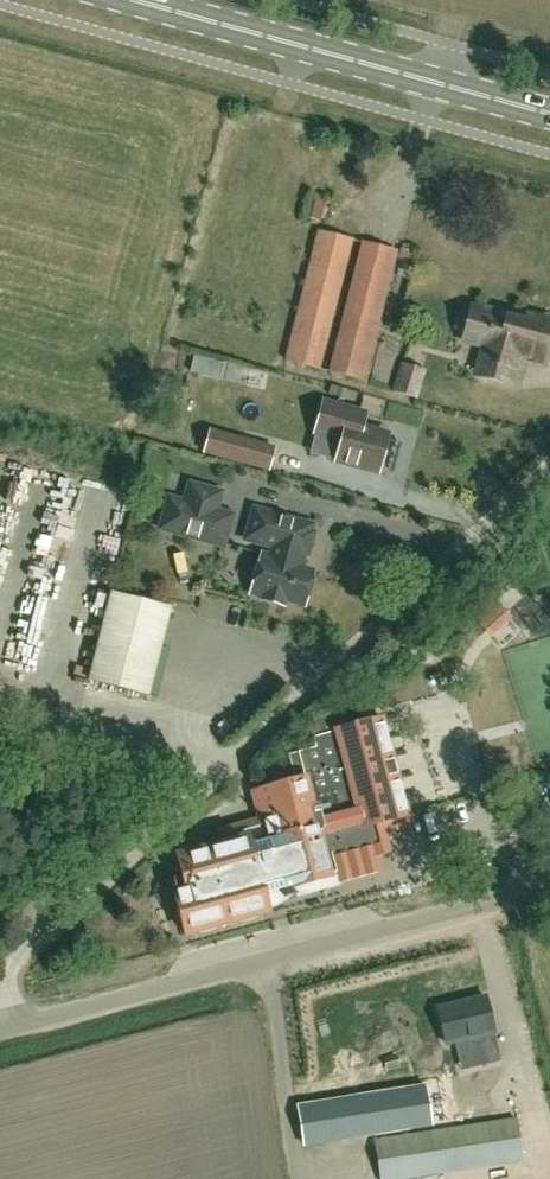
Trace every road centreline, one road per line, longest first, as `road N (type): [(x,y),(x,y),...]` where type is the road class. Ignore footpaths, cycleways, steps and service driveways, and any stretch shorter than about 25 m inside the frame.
road 1 (unclassified): [(1,1031),(2,991),(22,956),(549,470)]
road 2 (unclassified): [(1,1031),(549,886)]
road 3 (primary): [(549,115),(127,0)]

